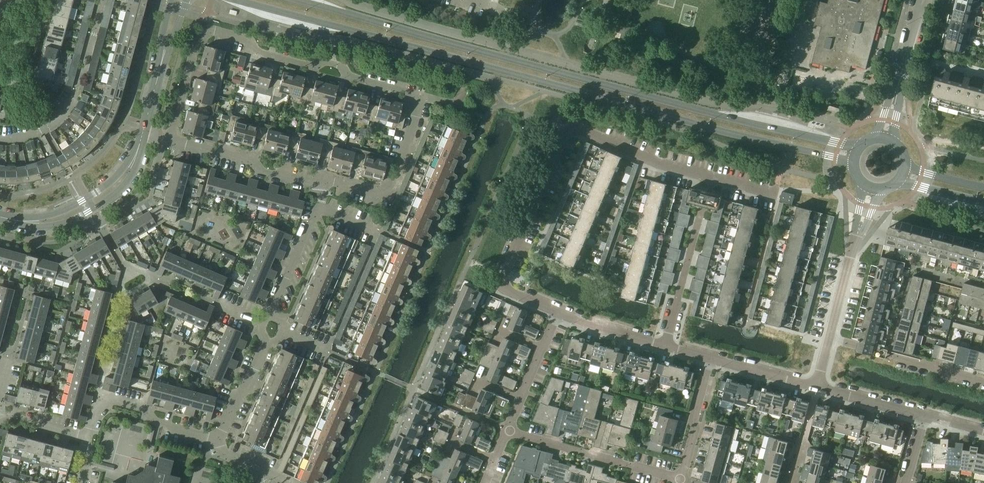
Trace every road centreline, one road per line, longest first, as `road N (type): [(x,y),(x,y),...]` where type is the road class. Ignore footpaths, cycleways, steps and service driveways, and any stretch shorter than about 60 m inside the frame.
road 1 (tertiary): [(236,0),(854,163)]
road 2 (tertiary): [(861,146),(697,110),(299,0)]
road 3 (residential): [(320,184),(392,190),(417,98),(342,67),(252,52),(245,41),(207,33),(172,142)]
road 4 (residential): [(557,313),(502,283),(569,129)]
road 5 (residential): [(102,0),(68,110),(39,132),(0,138)]
road 6 (residential): [(665,345),(712,177)]
road 7 (residential): [(217,440),(103,398),(88,436)]
road 8 (residential): [(320,184),(172,142)]
road 9 (residential): [(712,177),(569,129)]
road 10 (residential): [(884,138),(923,0)]
road 11 (tertiary): [(29,222),(60,222),(93,209),(128,179),(137,153)]
road 12 (residential): [(274,329),(319,206)]
road 13 (tertiary): [(137,153),(97,192),(29,222)]
road 14 (residential): [(508,431),(557,313)]
road 15 (residential): [(217,440),(274,329)]
road 16 (residential): [(682,479),(711,358)]
road 17 (residential): [(983,382),(864,350)]
road 18 (residential): [(864,350),(896,234)]
road 19 (residential): [(831,341),(861,225)]

